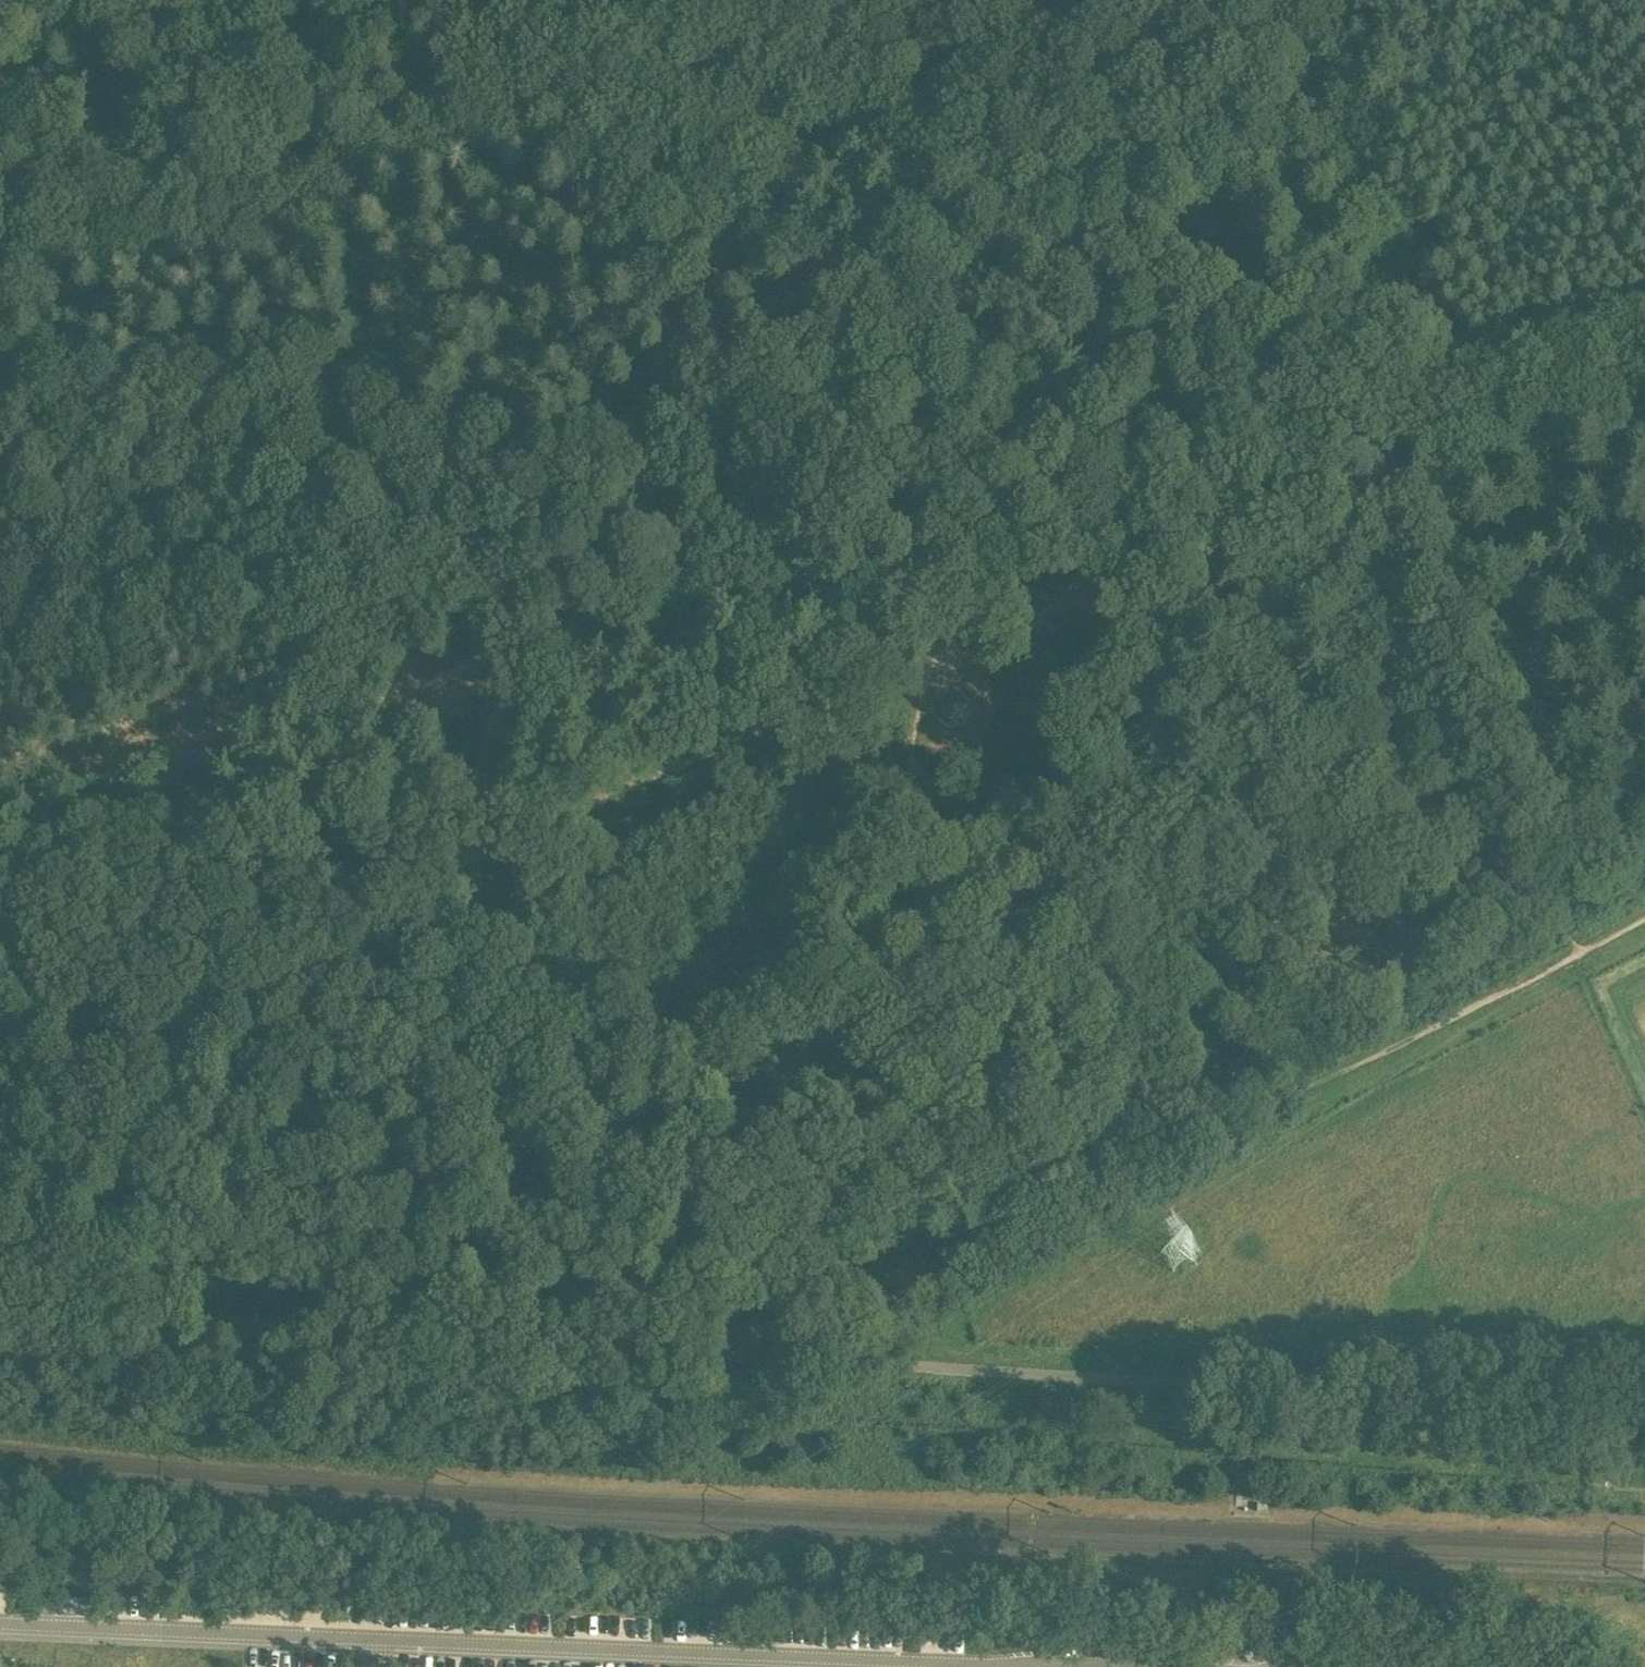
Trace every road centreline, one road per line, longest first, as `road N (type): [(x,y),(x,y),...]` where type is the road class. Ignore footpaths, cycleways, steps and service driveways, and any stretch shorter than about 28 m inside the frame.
road 1 (unclassified): [(368,1638),(1062,1666)]
road 2 (unclassified): [(0,1621),(368,1638)]
road 3 (unclassified): [(1295,1666),(1427,1666)]

